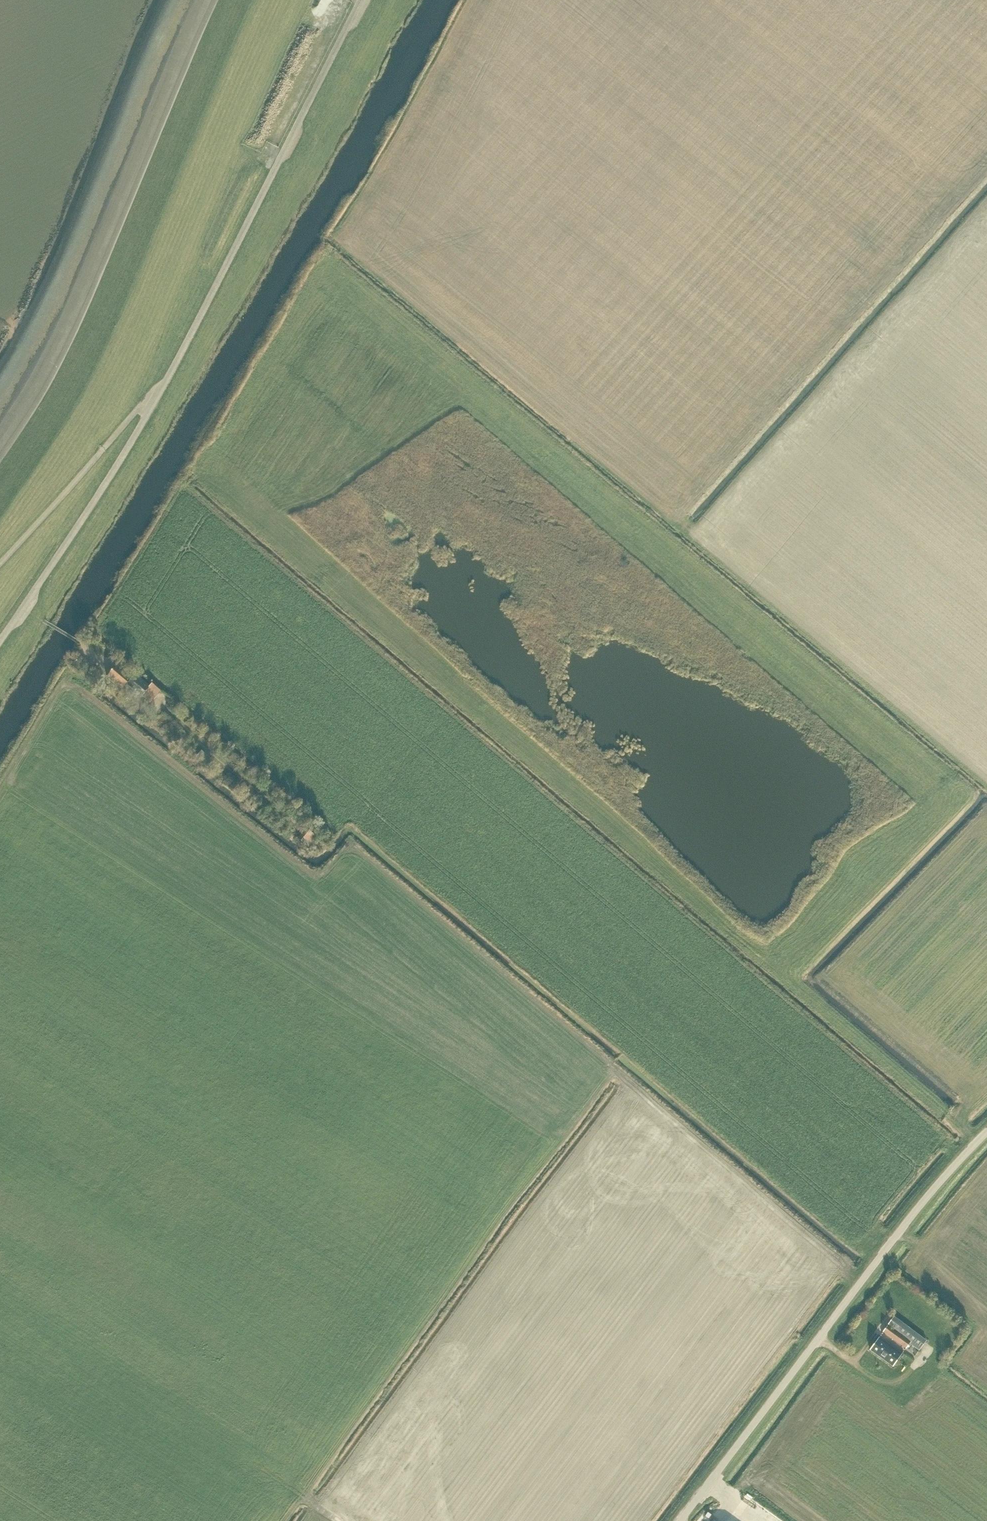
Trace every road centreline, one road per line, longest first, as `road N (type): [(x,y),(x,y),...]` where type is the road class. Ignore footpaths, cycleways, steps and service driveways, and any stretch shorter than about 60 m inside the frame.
road 1 (track): [(286,1520),(617,1076),(761,1192),(856,1290)]
road 2 (unclassified): [(0,642),(167,392),(367,0)]
road 3 (unclassified): [(683,1520),(896,1235),(986,1135)]

